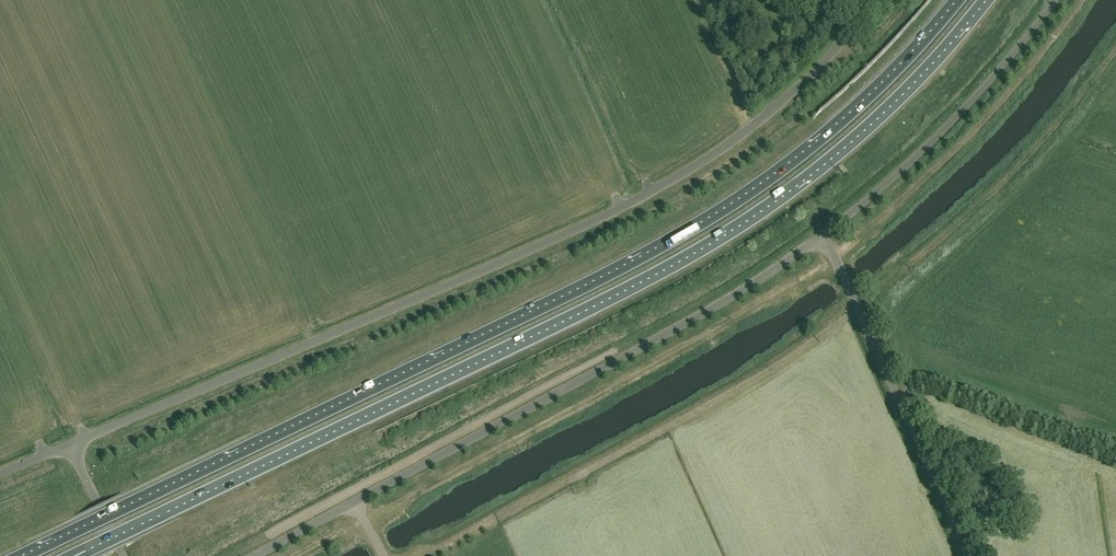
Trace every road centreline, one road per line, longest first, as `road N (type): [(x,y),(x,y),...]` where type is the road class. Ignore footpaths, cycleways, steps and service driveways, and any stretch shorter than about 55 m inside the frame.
road 1 (trunk): [(961,0),(837,129),(662,249),(30,555)]
road 2 (trunk): [(86,546),(631,283),(737,223),(848,140),(981,0)]
road 3 (unclassified): [(69,445),(641,200),(699,167),(817,73),(864,0)]
road 4 (unclassified): [(822,236),(705,313),(256,555)]
road 5 (unclassified): [(967,555),(822,236)]
road 6 (unclassified): [(822,236),(961,116),(1057,0)]
road 7 (unclassified): [(123,555),(69,445)]

